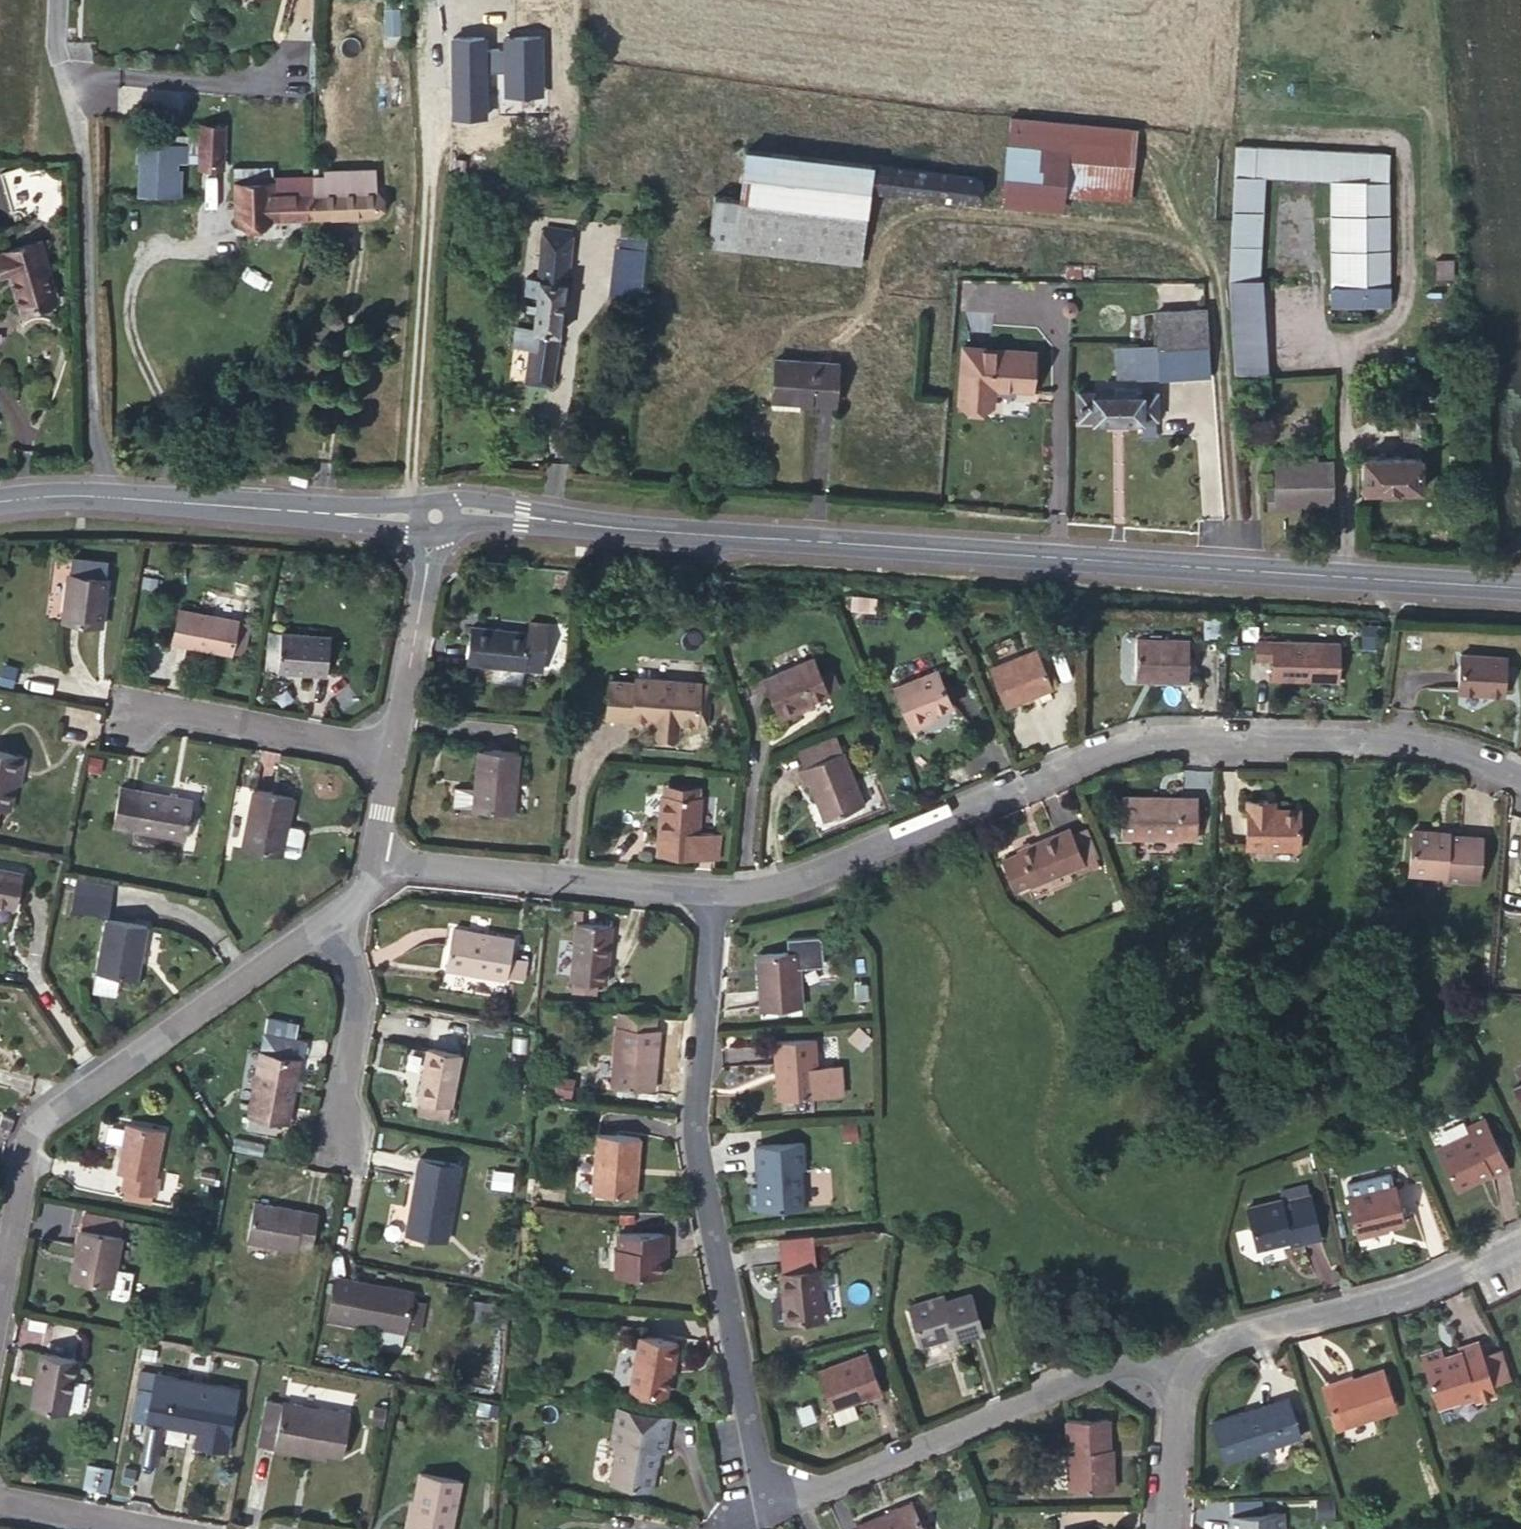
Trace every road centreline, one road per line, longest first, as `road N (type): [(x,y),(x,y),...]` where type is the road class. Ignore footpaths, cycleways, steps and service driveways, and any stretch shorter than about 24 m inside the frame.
road 1 (secondary): [(1520,584),(463,511),(437,517)]
road 2 (residential): [(716,894),(694,1119),(757,1467),(806,1491),(1121,1363),(1185,1372)]
road 3 (residential): [(1520,776),(1406,731),(1151,731),(769,884),(716,894)]
road 4 (residential): [(317,920),(30,1124),(1,1272)]
road 5 (secondary): [(437,517),(101,496),(0,501)]
road 6 (residential): [(1185,1372),(1215,1343),(1445,1276),(1520,1239)]
road 7 (residential): [(716,894),(370,851)]
road 8 (residential): [(337,1154),(360,987),(317,920)]
road 9 (residential): [(148,705),(393,734)]
road 10 (residential): [(437,517),(393,734)]
road 11 (residential): [(0,1495),(192,1528)]
road 12 (residential): [(1164,1528),(1172,1423),(1185,1372)]

